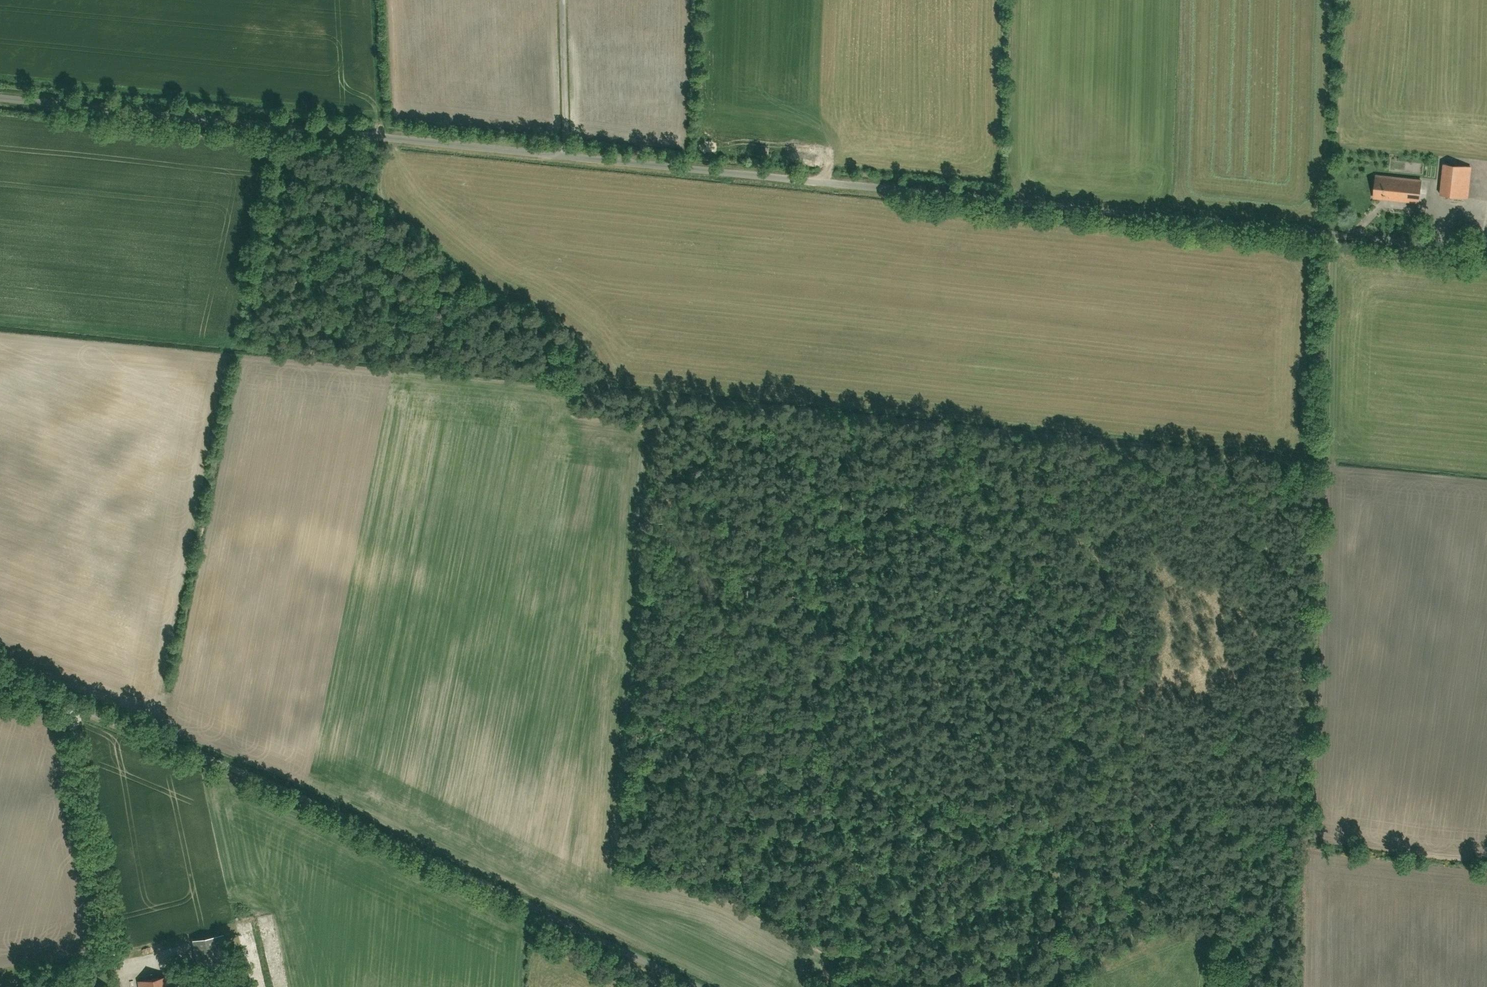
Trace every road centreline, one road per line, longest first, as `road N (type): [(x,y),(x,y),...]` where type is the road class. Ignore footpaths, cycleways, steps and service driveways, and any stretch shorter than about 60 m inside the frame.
road 1 (unclassified): [(1486,250),(0,97)]
road 2 (unclassified): [(692,986),(264,789),(0,684)]

